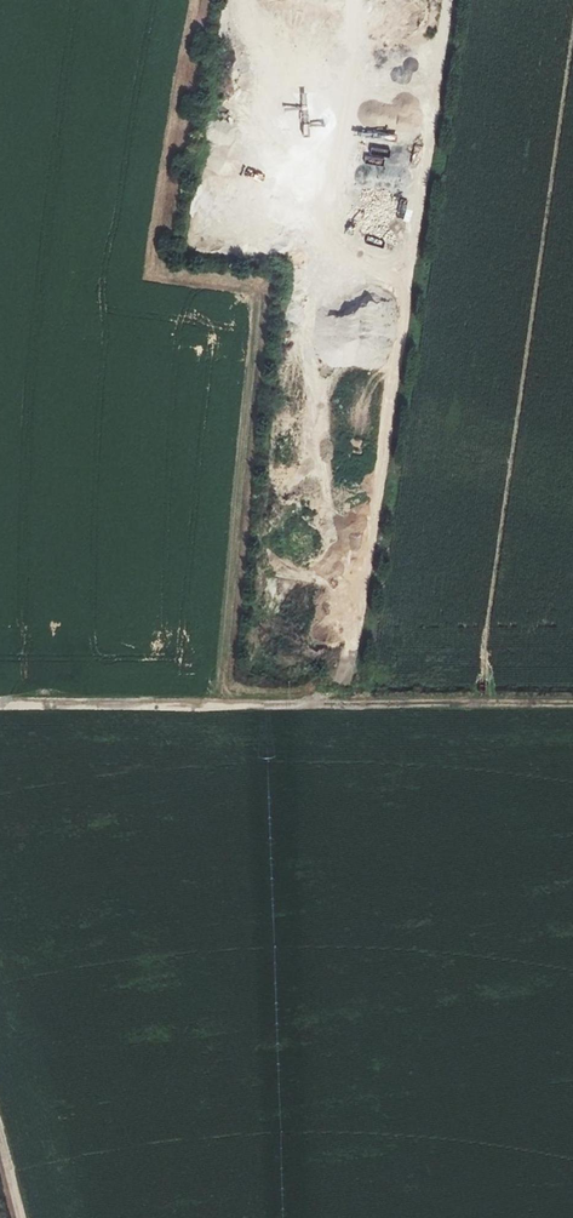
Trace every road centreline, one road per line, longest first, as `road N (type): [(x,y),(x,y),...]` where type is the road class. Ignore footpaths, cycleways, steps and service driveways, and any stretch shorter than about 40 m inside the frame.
road 1 (track): [(0,691),(572,702)]

